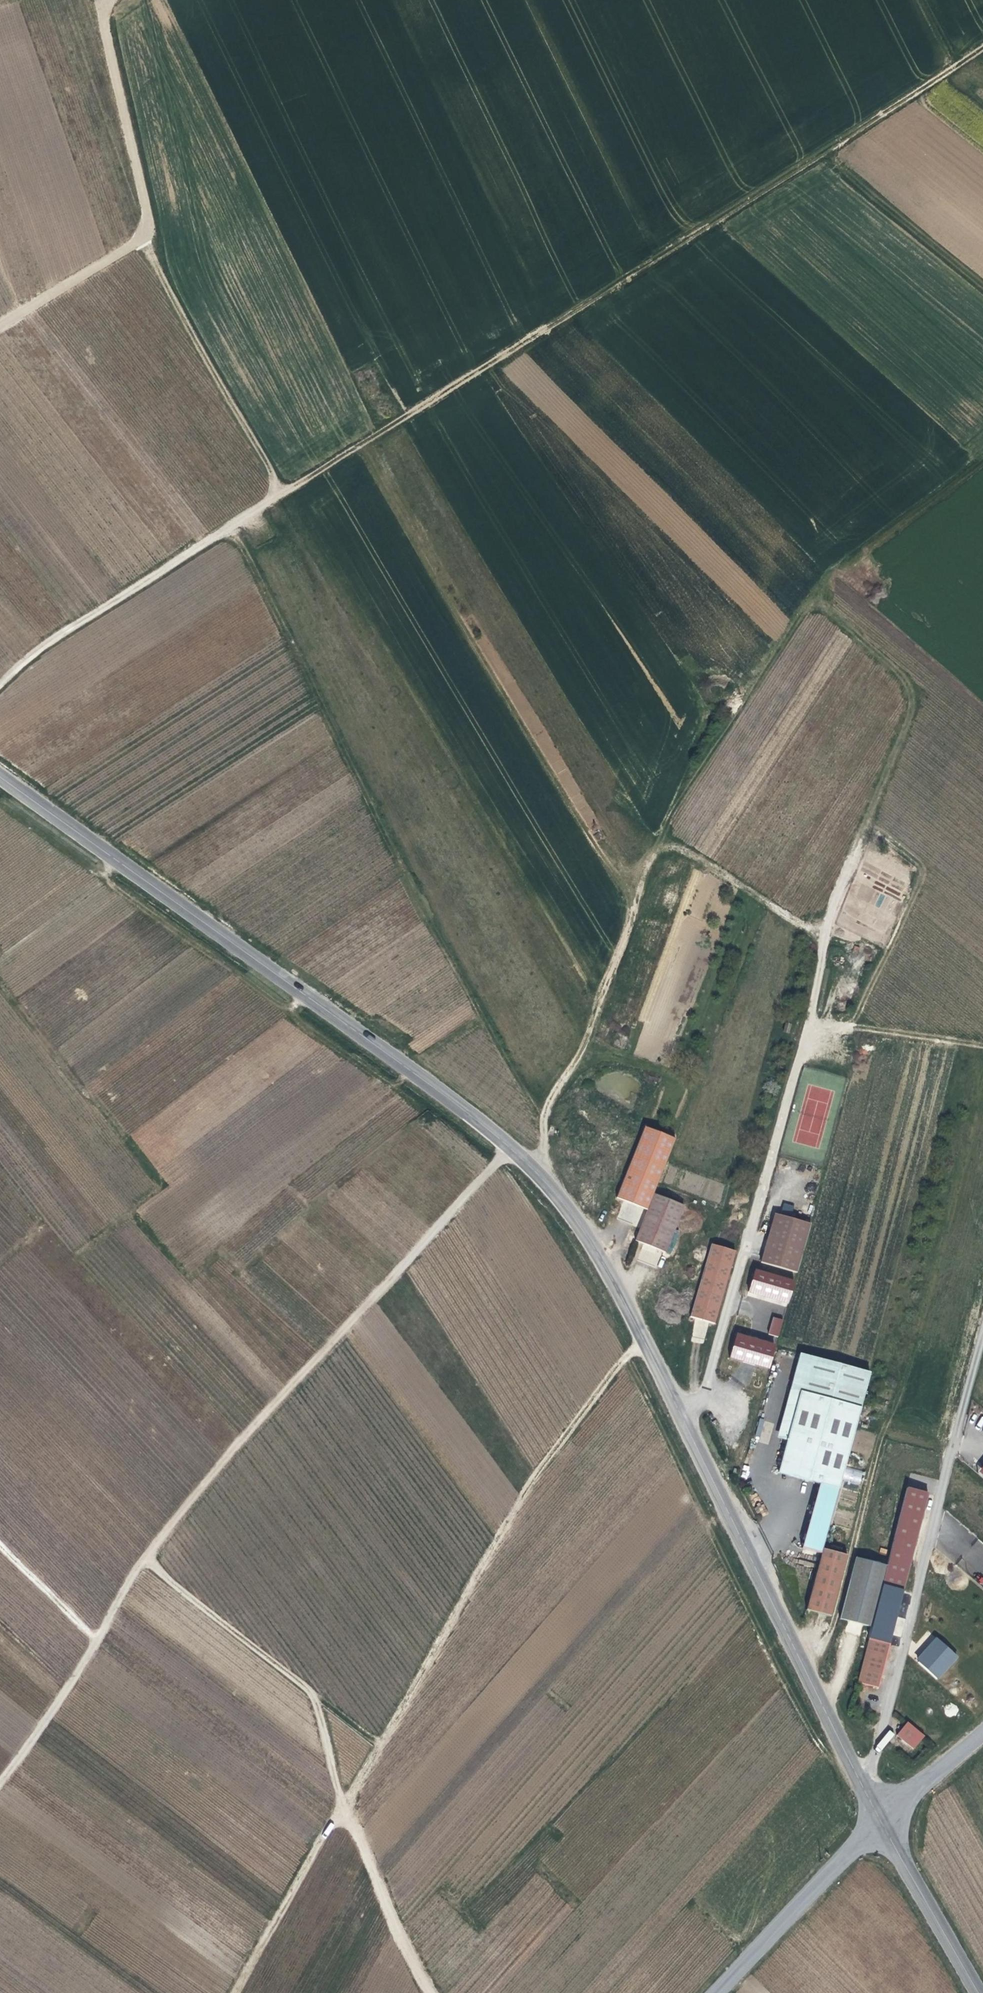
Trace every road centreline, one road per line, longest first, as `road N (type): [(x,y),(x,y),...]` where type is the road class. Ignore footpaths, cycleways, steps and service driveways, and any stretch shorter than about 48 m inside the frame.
road 1 (secondary): [(885,1821),(601,1252),(548,1179),(475,1115),(0,774)]
road 2 (track): [(982,44),(242,518),(0,686)]
road 3 (track): [(682,1414),(711,1383),(827,937),(686,852),(651,862),(587,1043),(553,1101),(538,1171)]
road 4 (track): [(0,1786),(81,1675),(158,1543),(512,1148)]
road 5 (track): [(239,1992),(511,1523),(620,1363),(647,1345)]
road 6 (track): [(827,937),(915,694),(838,610),(839,570),(982,463)]
road 7 (track): [(145,1561),(314,1696),(340,1811),(365,1845),(432,1992)]
road 8 (track): [(982,1350),(867,1785)]
road 9 (tertiary): [(723,1992),(885,1821)]
road 10 (track): [(982,285),(822,152)]
road 11 (secondary): [(982,1992),(885,1821)]
road 12 (track): [(0,322),(135,241),(152,216)]
road 13 (track): [(982,1047),(874,1030),(808,1031)]
road 14 (tertiary): [(885,1821),(982,1735)]

